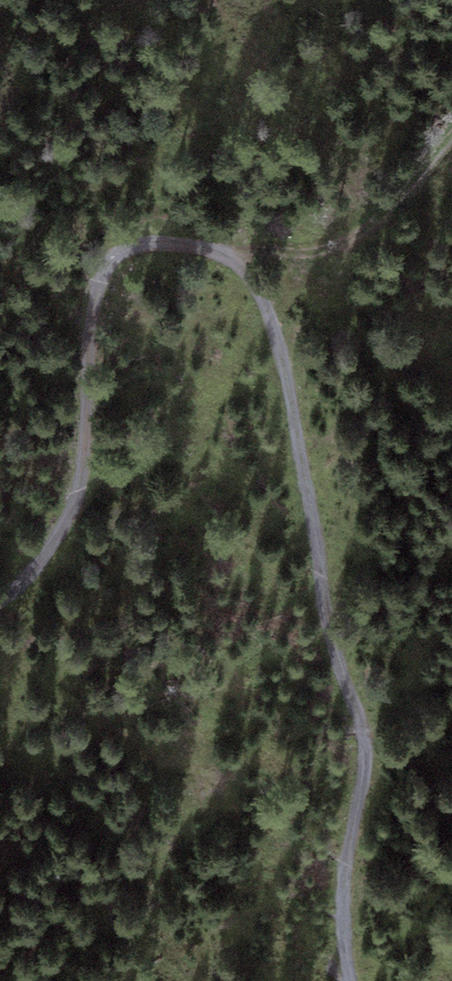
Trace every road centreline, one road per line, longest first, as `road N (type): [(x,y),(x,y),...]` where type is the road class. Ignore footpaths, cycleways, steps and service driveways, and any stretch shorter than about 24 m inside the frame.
road 1 (track): [(0,596),(28,575),(74,503),(91,322),(107,267),(134,246),(177,245),(228,256),(249,271),(276,340),(325,559),(336,648),(365,753),(342,890),(352,980)]
road 2 (track): [(249,271),(356,240),(451,137)]

